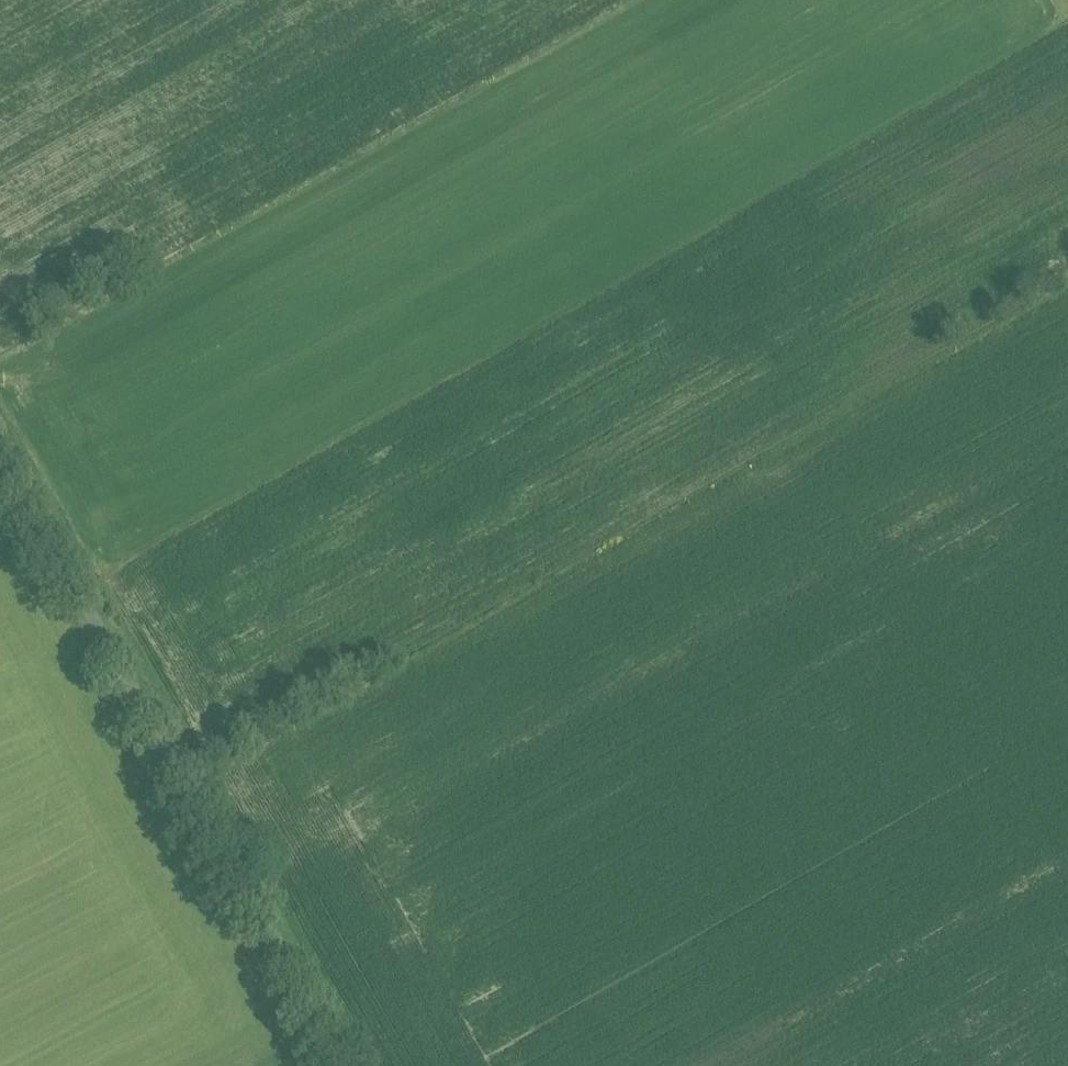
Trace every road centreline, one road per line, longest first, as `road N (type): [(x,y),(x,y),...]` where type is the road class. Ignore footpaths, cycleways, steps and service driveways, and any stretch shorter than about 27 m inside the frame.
road 1 (unclassified): [(347,1065),(0,454)]

